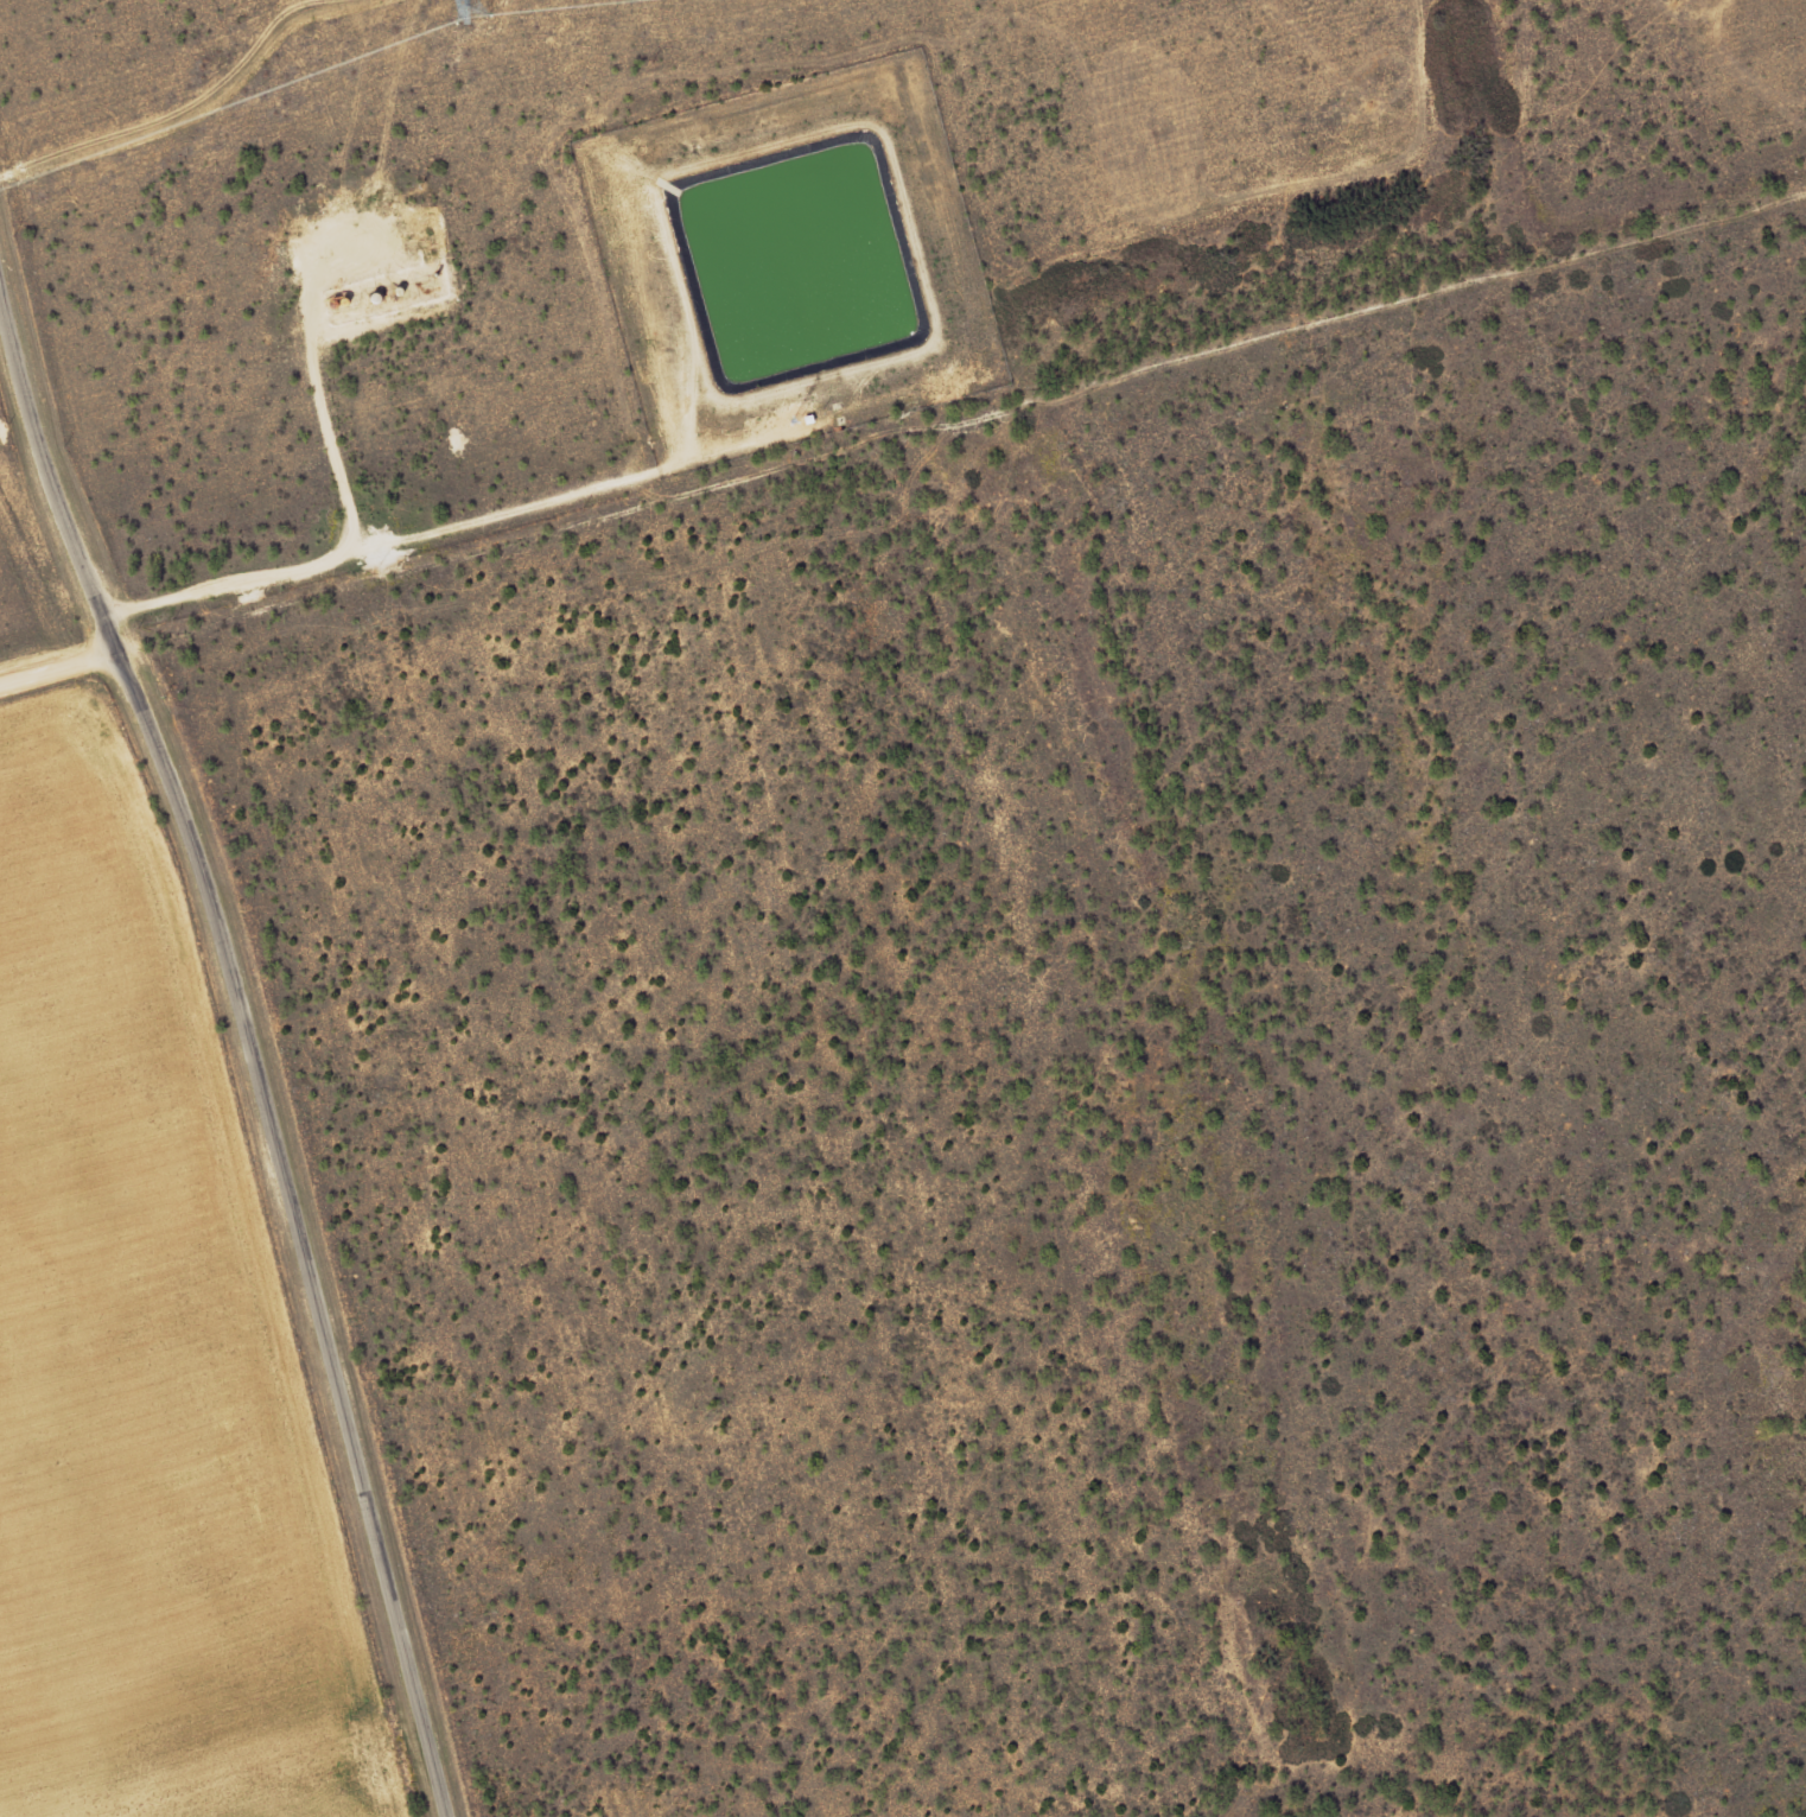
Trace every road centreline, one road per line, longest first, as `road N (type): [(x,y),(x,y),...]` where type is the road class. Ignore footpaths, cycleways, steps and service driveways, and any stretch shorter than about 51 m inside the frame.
road 1 (residential): [(0,211),(109,648),(236,947),(236,977),(307,1216),(325,1324),(361,1413),(361,1516),(386,1527),(448,1816)]

